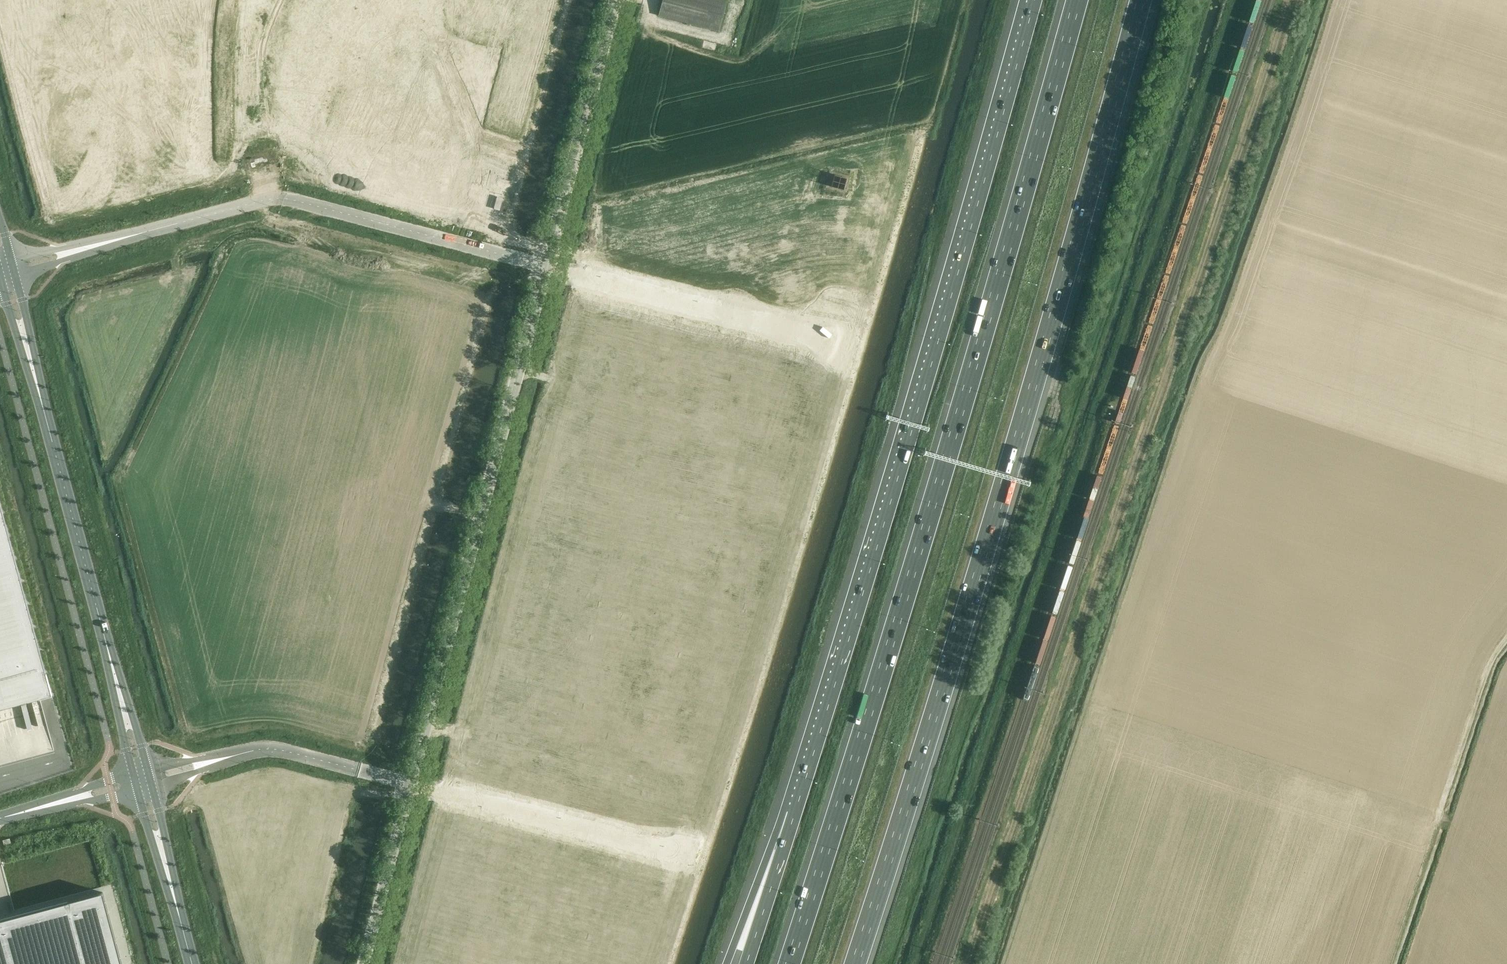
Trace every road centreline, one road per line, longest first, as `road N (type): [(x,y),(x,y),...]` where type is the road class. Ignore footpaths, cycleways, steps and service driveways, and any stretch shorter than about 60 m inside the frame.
road 1 (track): [(966,963),(1290,0)]
road 2 (motorway): [(1076,0),(789,963)]
road 3 (motorway): [(855,963),(1033,385),(1140,0)]
road 4 (motorway): [(1030,0),(789,817)]
road 5 (unclassified): [(410,784),(544,266)]
road 6 (unclassified): [(85,248),(276,197),(544,266)]
road 7 (tertiary): [(125,719),(24,337)]
road 8 (unclassified): [(544,266),(855,346)]
road 9 (unclassified): [(544,266),(615,0)]
road 10 (unclassified): [(676,850),(410,784)]
road 11 (track): [(1424,862),(1489,668),(1506,639)]
road 12 (unclassified): [(410,784),(276,749),(227,757)]
road 13 (unclassified): [(363,963),(410,784)]
road 14 (motorway): [(789,817),(726,963)]
road 15 (motorway): [(789,817),(743,963)]

